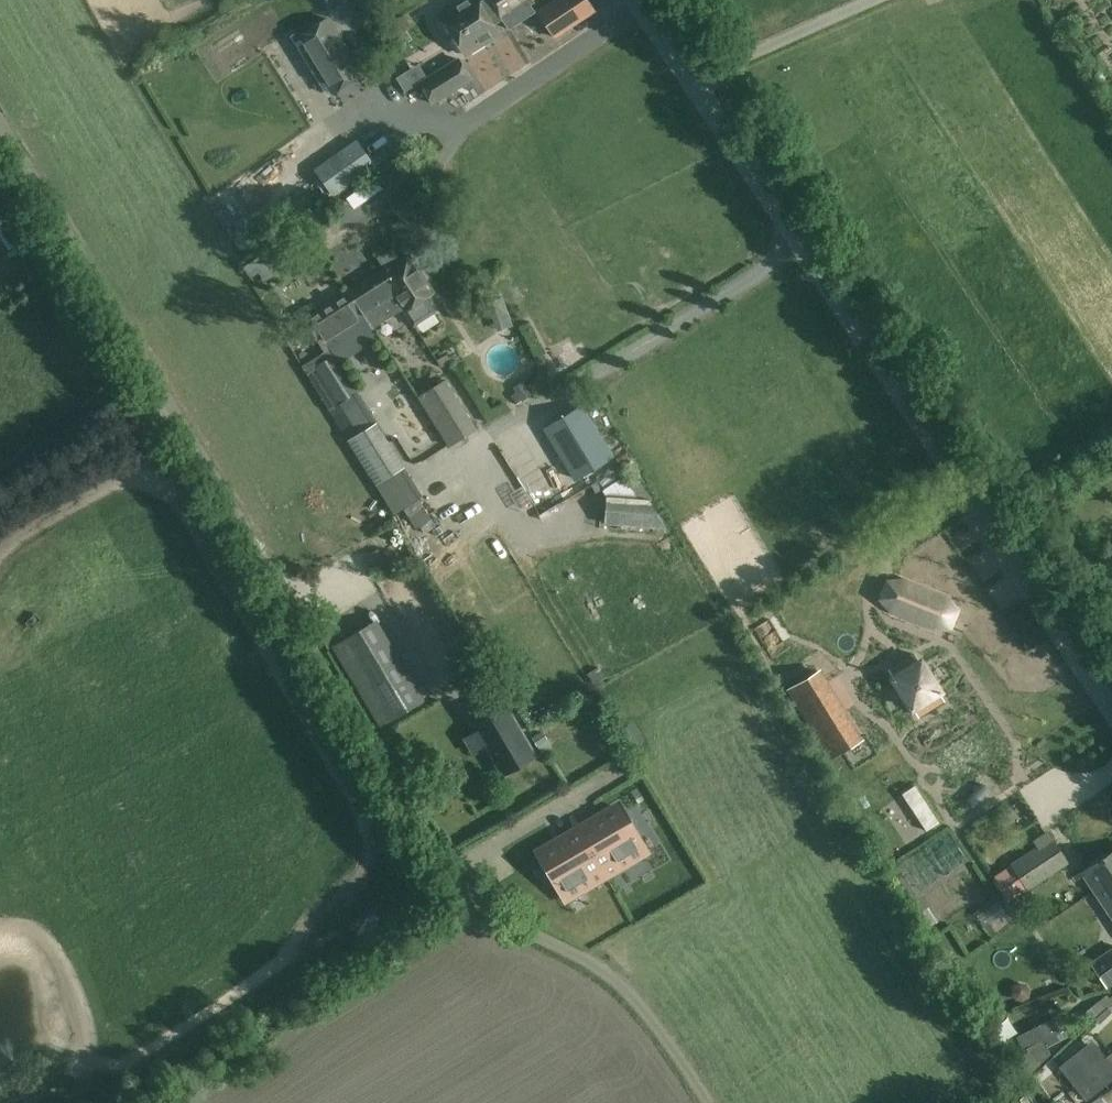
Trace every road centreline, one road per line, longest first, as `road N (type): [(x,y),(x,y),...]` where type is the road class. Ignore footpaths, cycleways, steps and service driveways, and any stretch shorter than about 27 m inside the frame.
road 1 (unclassified): [(702,1102),(647,1008),(603,966),(505,924),(449,868),(0,126)]
road 2 (unclassified): [(1111,713),(915,430),(634,0)]

